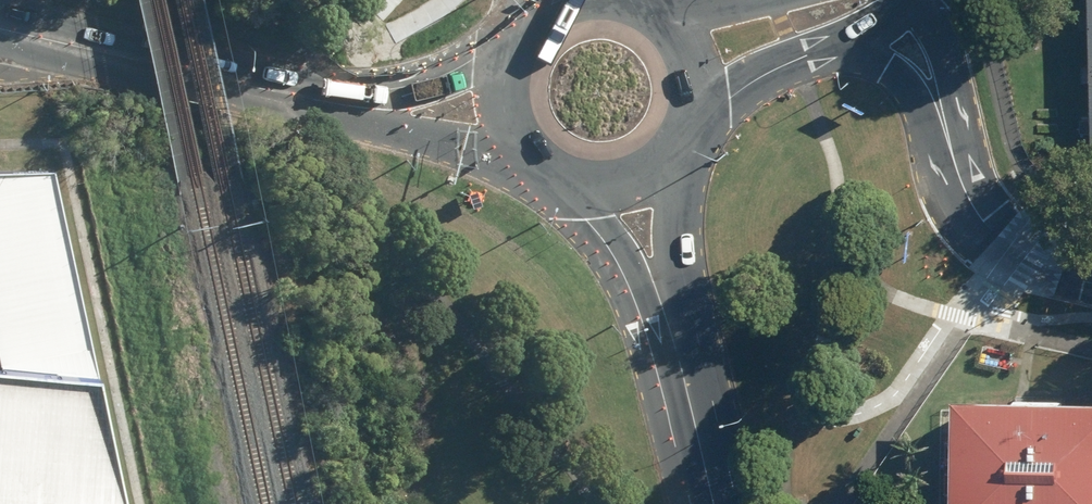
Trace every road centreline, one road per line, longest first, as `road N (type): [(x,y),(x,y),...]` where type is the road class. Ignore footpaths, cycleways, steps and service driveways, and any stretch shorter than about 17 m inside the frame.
road 1 (secondary): [(550,165),(282,107),(253,88)]
road 2 (secondary): [(253,88),(284,82),(394,94),(510,62)]
road 3 (secondary): [(0,29),(253,88)]
road 4 (tertiary): [(1091,282),(1013,248),(984,218),(943,119)]
road 5 (primary): [(674,336),(606,220),(567,175)]
road 6 (primary): [(667,150),(674,336)]
road 7 (secondary): [(832,46),(764,75),(674,141)]
road 8 (primary): [(674,336),(716,503)]
road 9 (tertiary): [(943,119),(889,65),(832,46)]
road 10 (primary): [(518,43),(572,6),(602,2),(639,12)]
road 11 (tertiary): [(916,2),(951,61),(943,119)]
road 12 (primary): [(661,24),(688,76),(674,141)]
road 13 (secondary): [(661,24),(782,0)]

